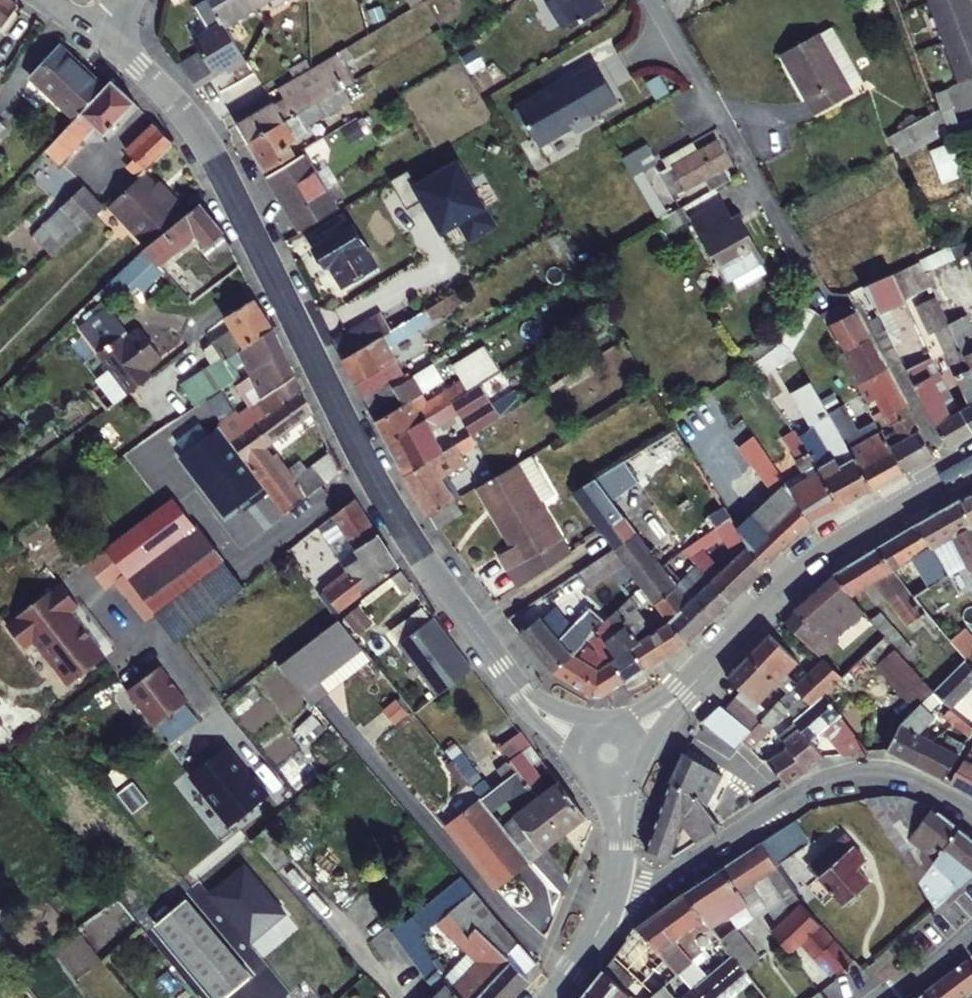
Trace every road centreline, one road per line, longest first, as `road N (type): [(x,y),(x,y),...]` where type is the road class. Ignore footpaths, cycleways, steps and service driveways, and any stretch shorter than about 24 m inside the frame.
road 1 (residential): [(96,33),(156,82),(198,134),(383,497),(525,698)]
road 2 (residential): [(971,809),(913,778),(841,777),(785,802),(666,880),(614,888)]
road 3 (secondary): [(684,686),(806,564),(971,464)]
road 4 (residential): [(811,280),(653,0)]
road 5 (secondary): [(554,997),(590,947),(614,888)]

